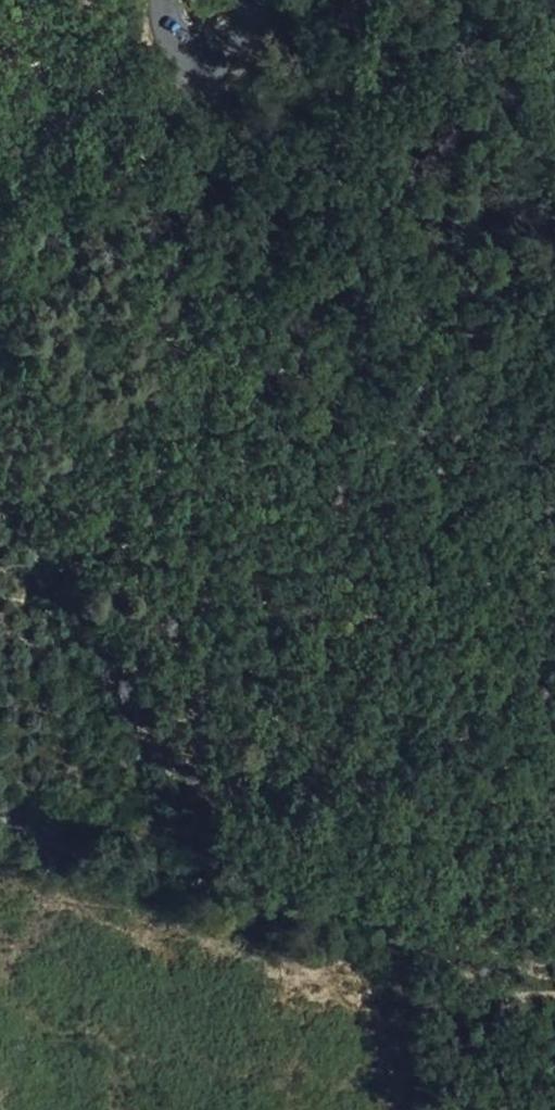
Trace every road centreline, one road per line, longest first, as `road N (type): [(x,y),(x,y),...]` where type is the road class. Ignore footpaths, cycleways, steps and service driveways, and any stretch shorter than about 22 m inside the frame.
road 1 (track): [(211,887),(417,945),(526,997),(554,998)]
road 2 (track): [(0,817),(105,861),(211,887)]
road 3 (tertiary): [(165,0),(172,42),(203,55),(238,41),(248,0)]

